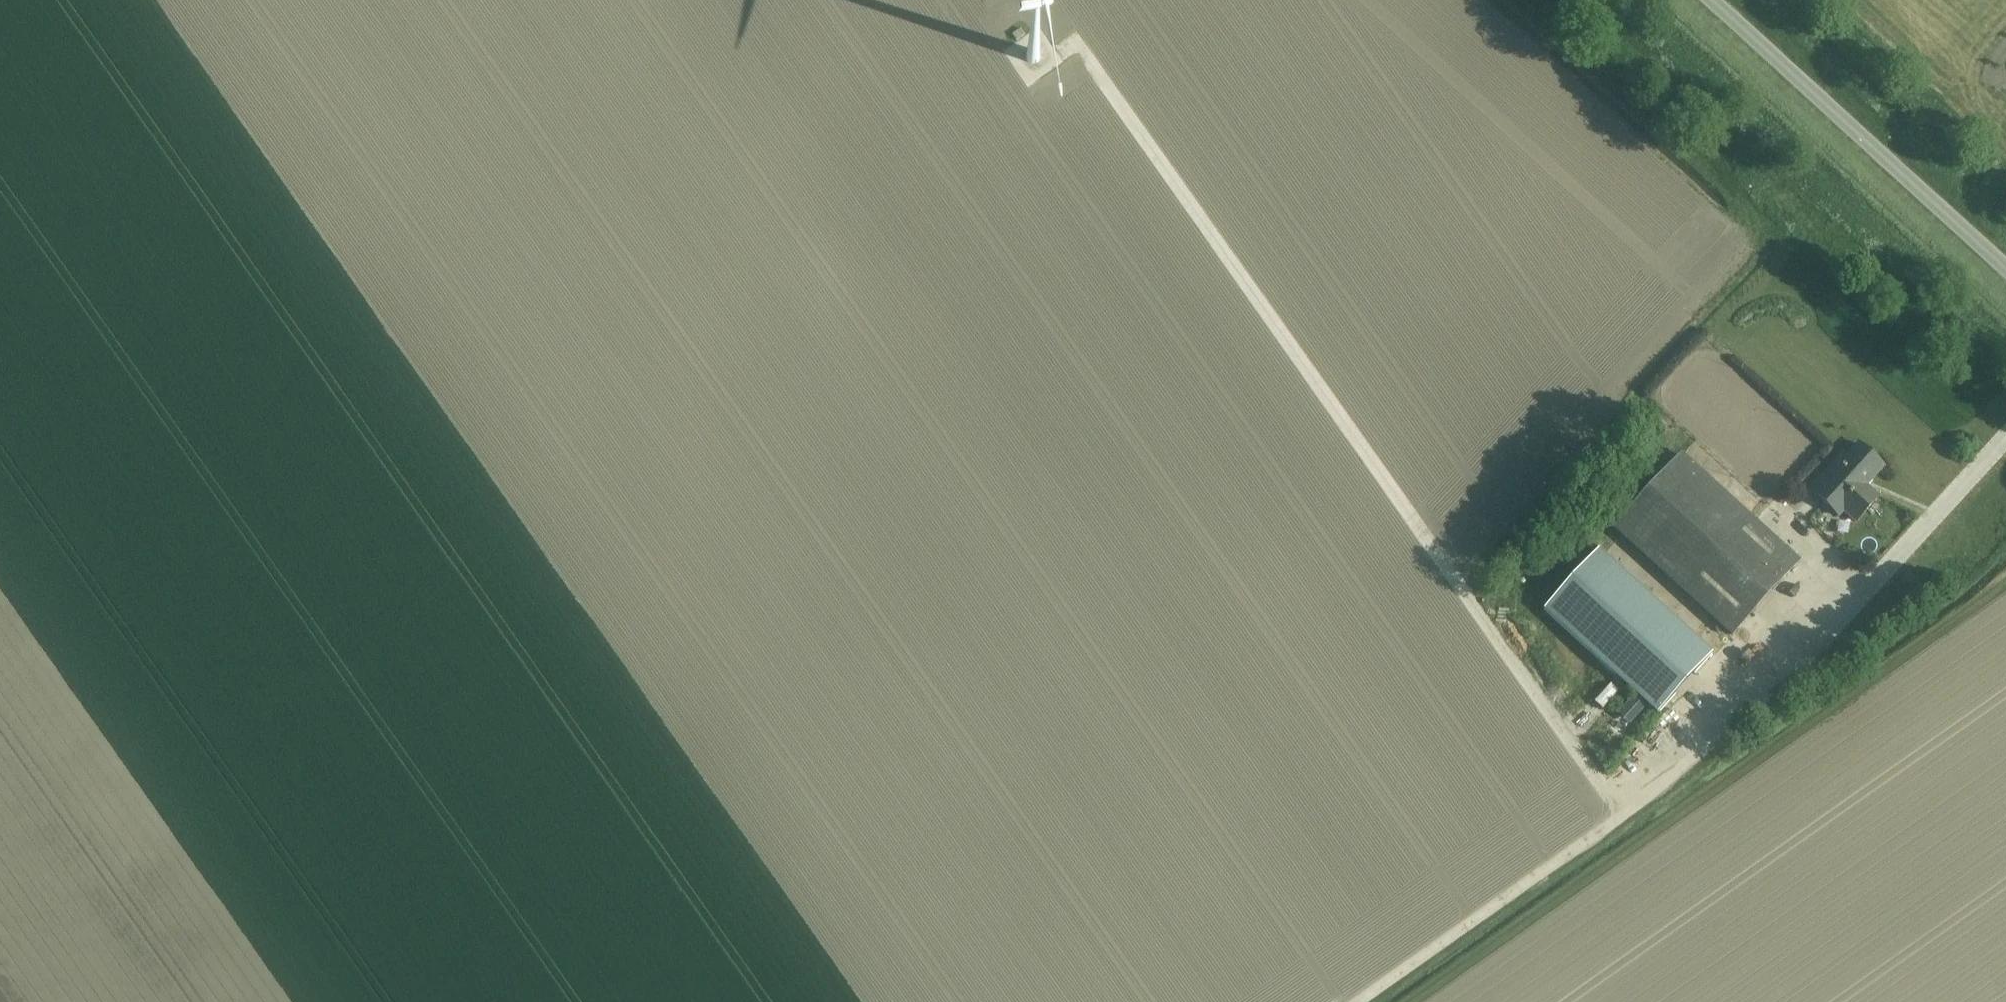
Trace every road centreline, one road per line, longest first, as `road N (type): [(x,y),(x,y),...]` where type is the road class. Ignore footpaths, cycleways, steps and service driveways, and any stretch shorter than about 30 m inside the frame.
road 1 (unclassified): [(2005,271),(1708,0)]

